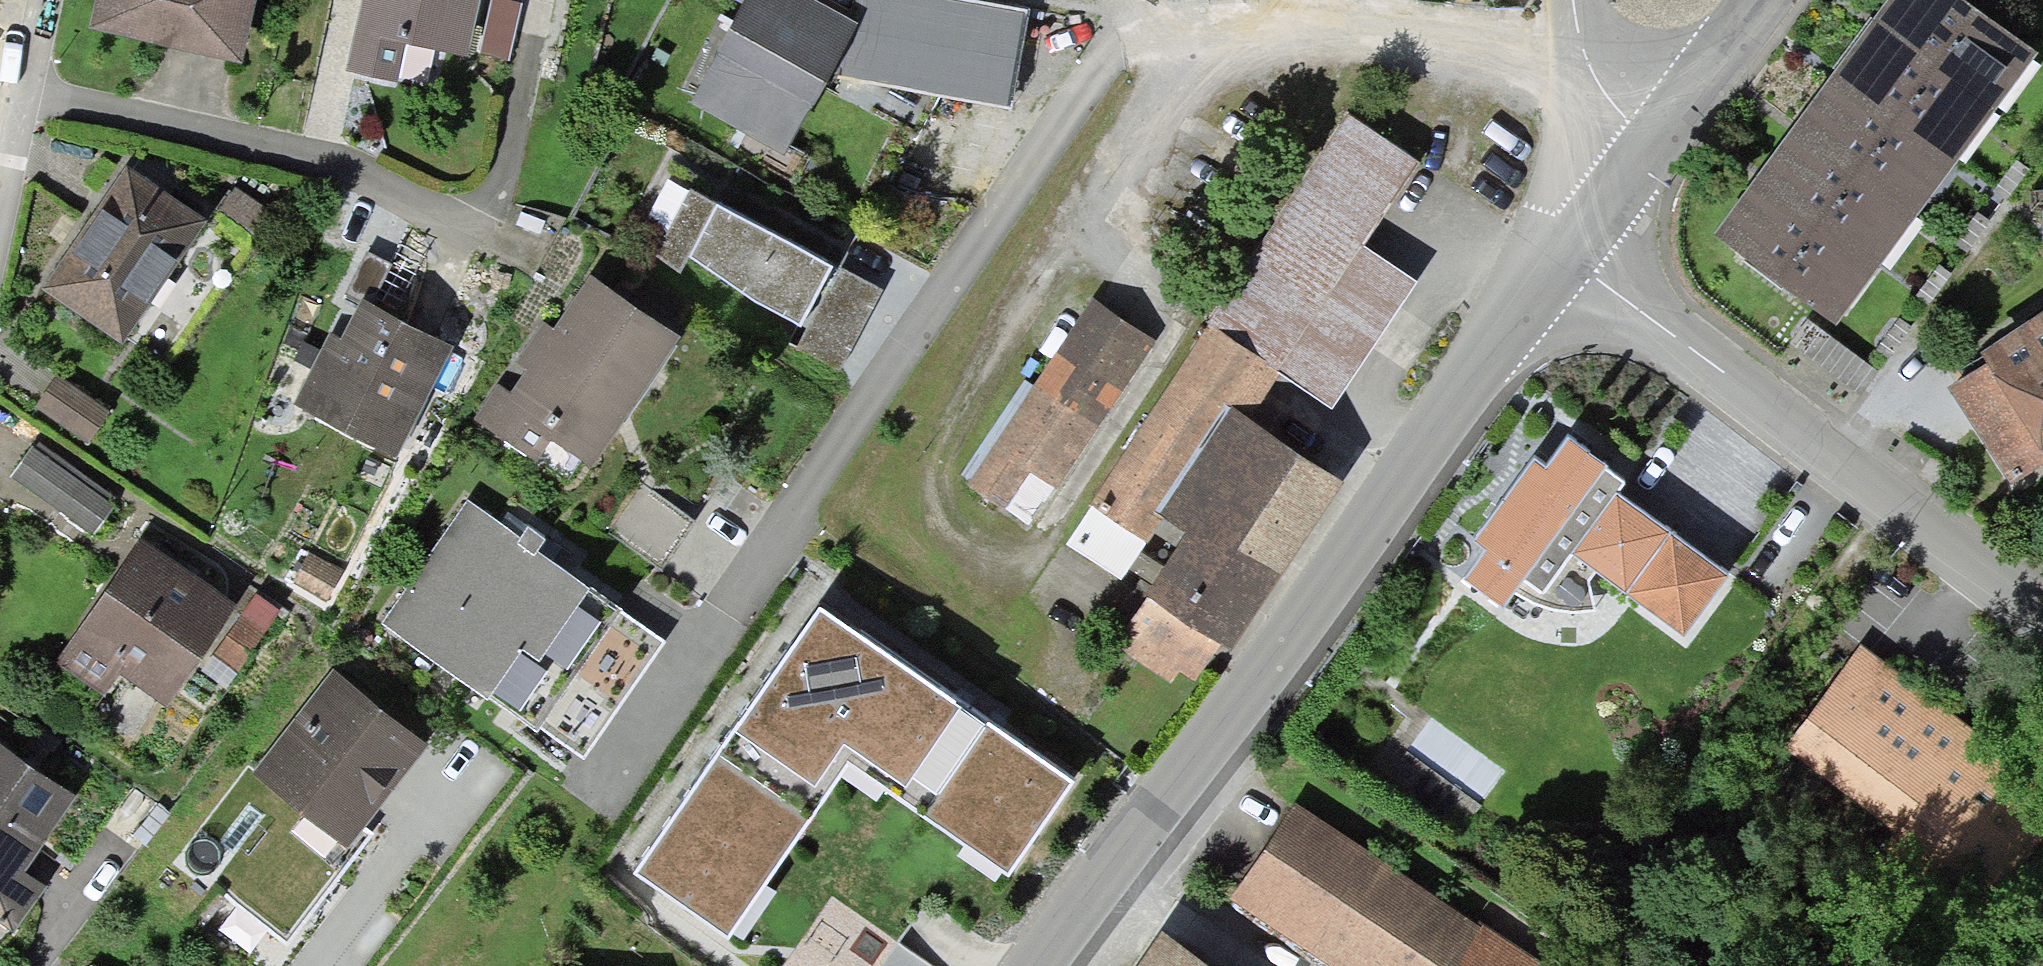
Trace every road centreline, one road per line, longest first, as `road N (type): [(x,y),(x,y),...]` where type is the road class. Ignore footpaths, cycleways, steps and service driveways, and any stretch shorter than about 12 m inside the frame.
road 1 (tertiary): [(1036,965),(1563,253)]
road 2 (residential): [(2042,624),(1563,253)]
road 3 (residential): [(0,188),(42,0)]
road 4 (tertiary): [(1649,140),(1756,0)]
road 5 (residential): [(1649,140),(1592,76),(1574,0)]
road 6 (tertiary): [(1563,253),(1649,140)]

